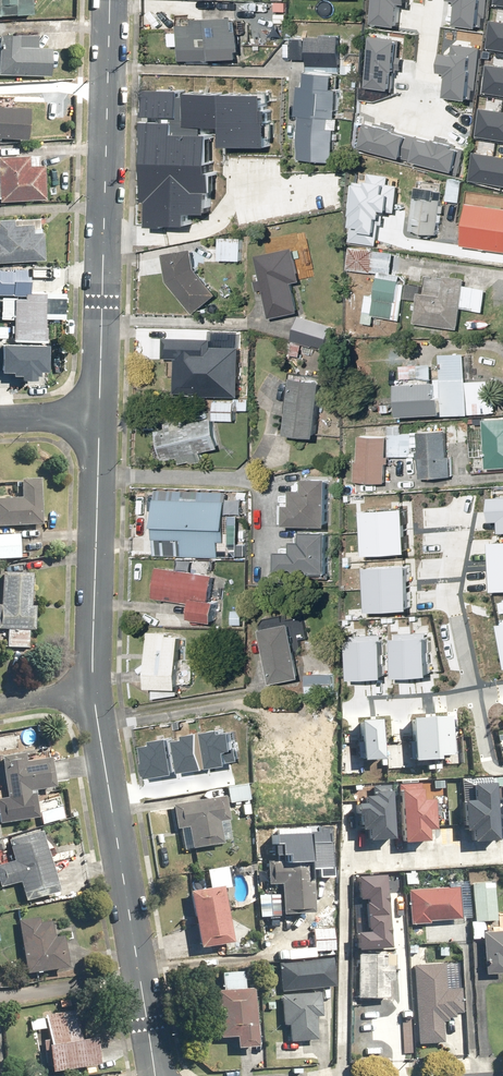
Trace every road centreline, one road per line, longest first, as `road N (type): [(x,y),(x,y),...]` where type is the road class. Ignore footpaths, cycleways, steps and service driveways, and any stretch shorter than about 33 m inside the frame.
road 1 (residential): [(97,411),(108,0)]
road 2 (residential): [(156,1075),(91,688)]
road 3 (residential): [(91,688),(97,411)]
road 4 (residential): [(461,698),(451,581),(469,501)]

